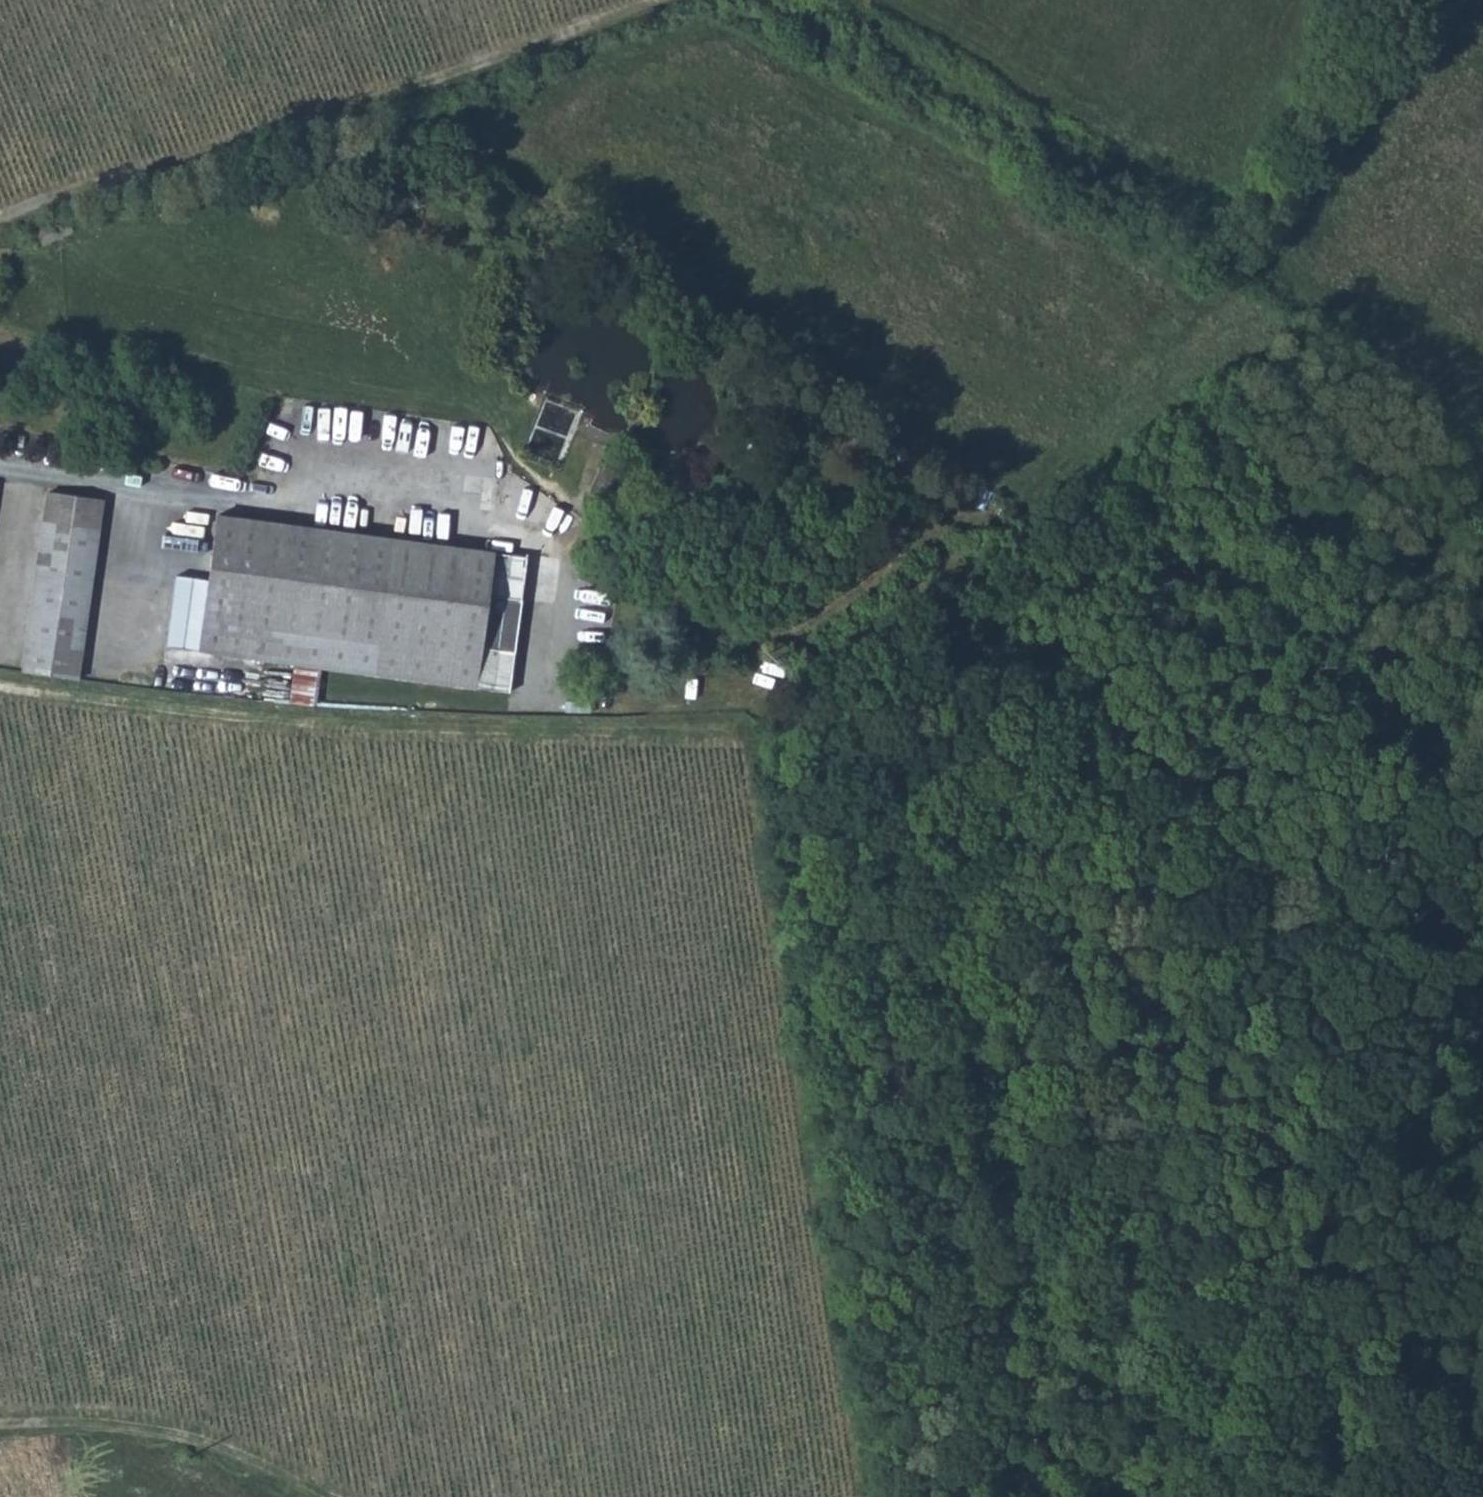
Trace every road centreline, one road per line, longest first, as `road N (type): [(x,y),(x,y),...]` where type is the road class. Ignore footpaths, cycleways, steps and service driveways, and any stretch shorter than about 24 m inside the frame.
road 1 (track): [(0,215),(474,64),(646,0)]

